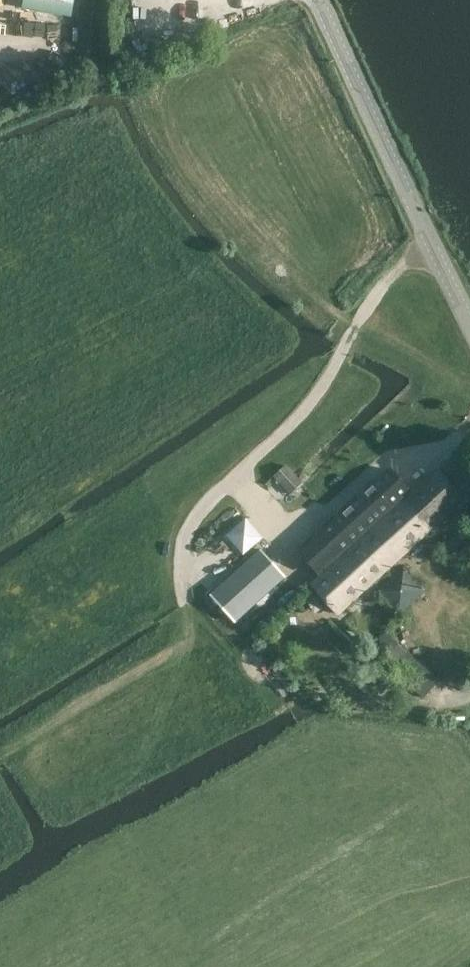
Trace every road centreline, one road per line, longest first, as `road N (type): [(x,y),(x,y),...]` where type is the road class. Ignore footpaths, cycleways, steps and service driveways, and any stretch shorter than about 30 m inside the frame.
road 1 (track): [(432,245),(385,282),(321,403),(186,523),(181,562),(191,616),(181,641),(0,758)]
road 2 (tertiary): [(469,325),(316,0)]

